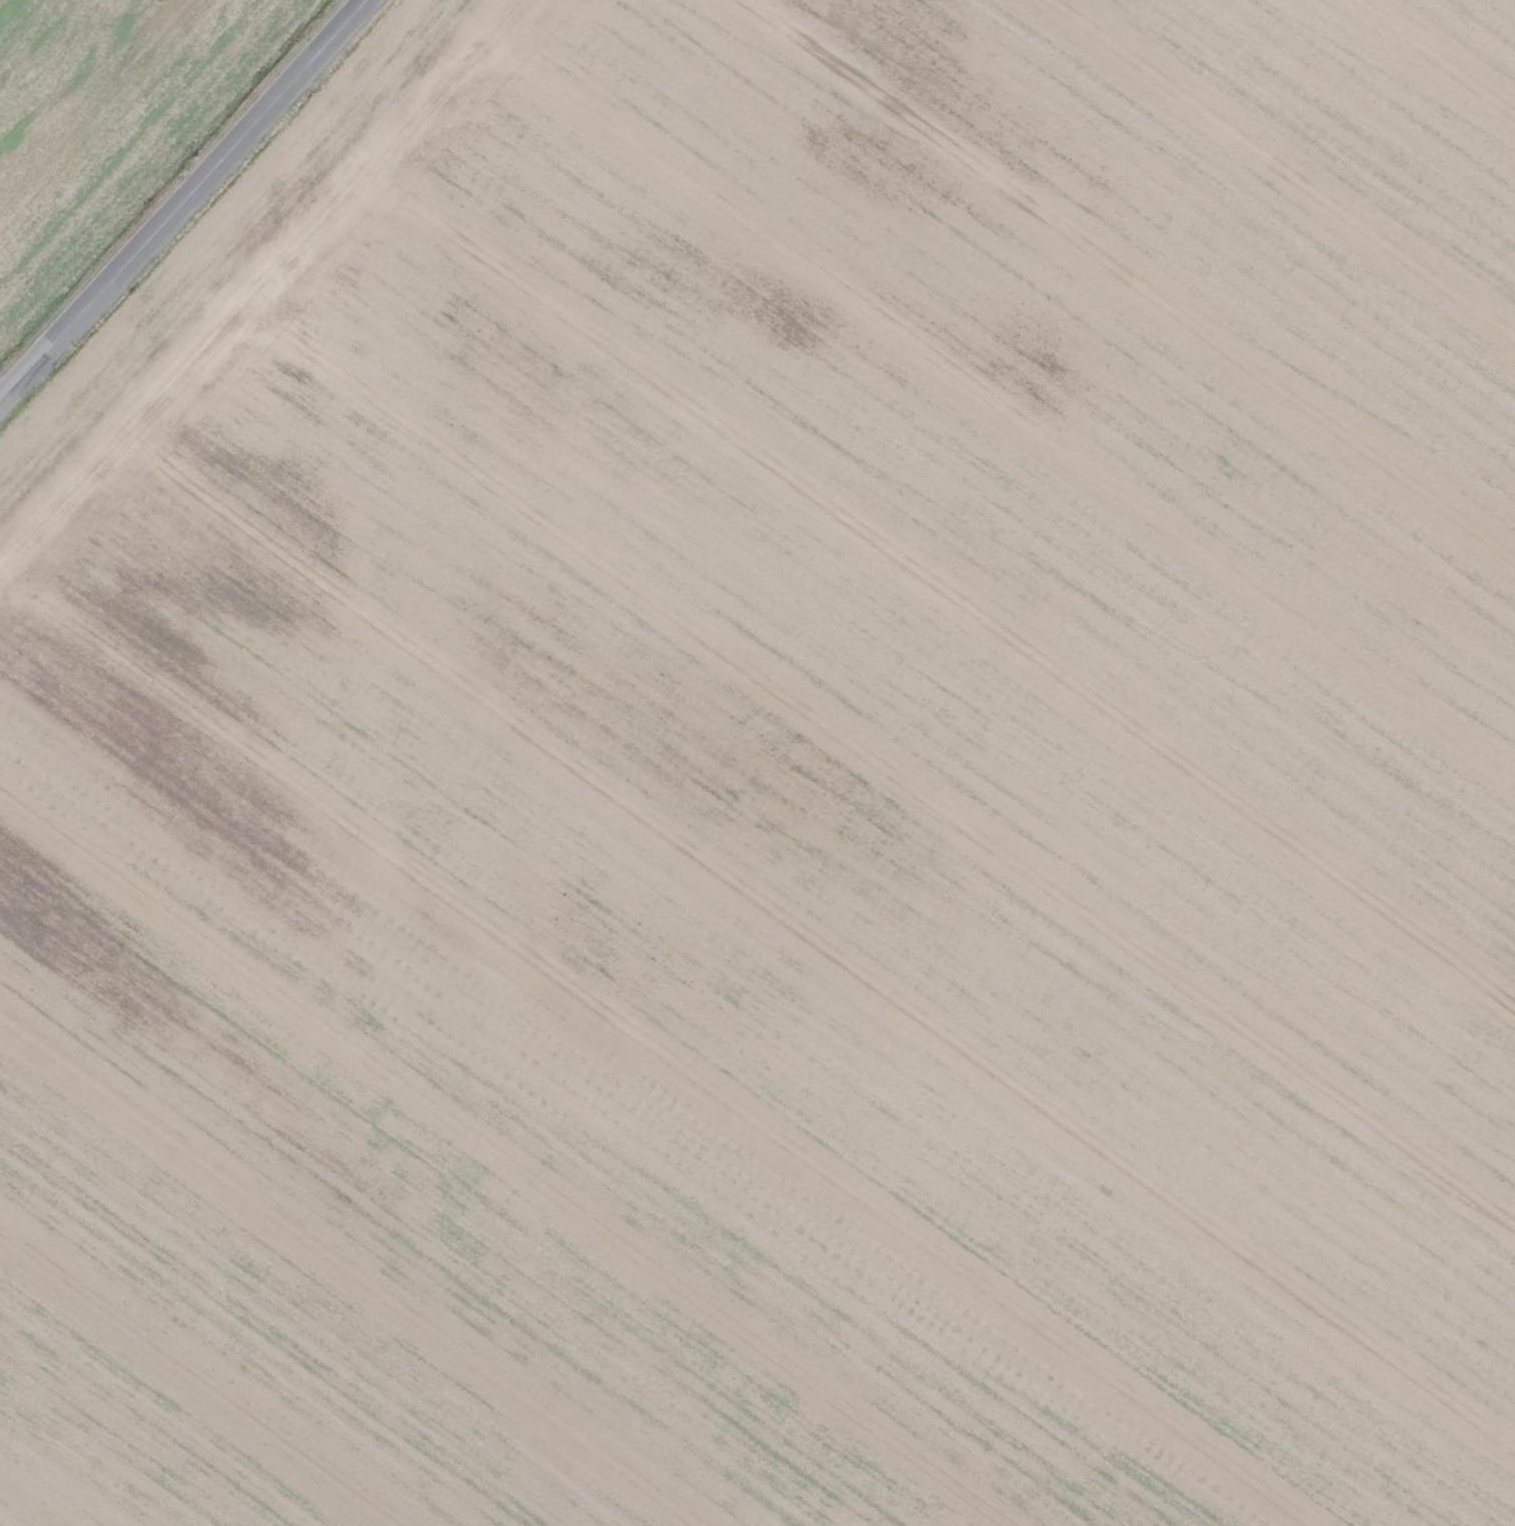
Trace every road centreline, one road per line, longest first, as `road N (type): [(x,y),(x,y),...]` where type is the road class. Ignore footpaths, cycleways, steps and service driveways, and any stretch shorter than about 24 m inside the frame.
road 1 (unclassified): [(0,402),(366,0)]

